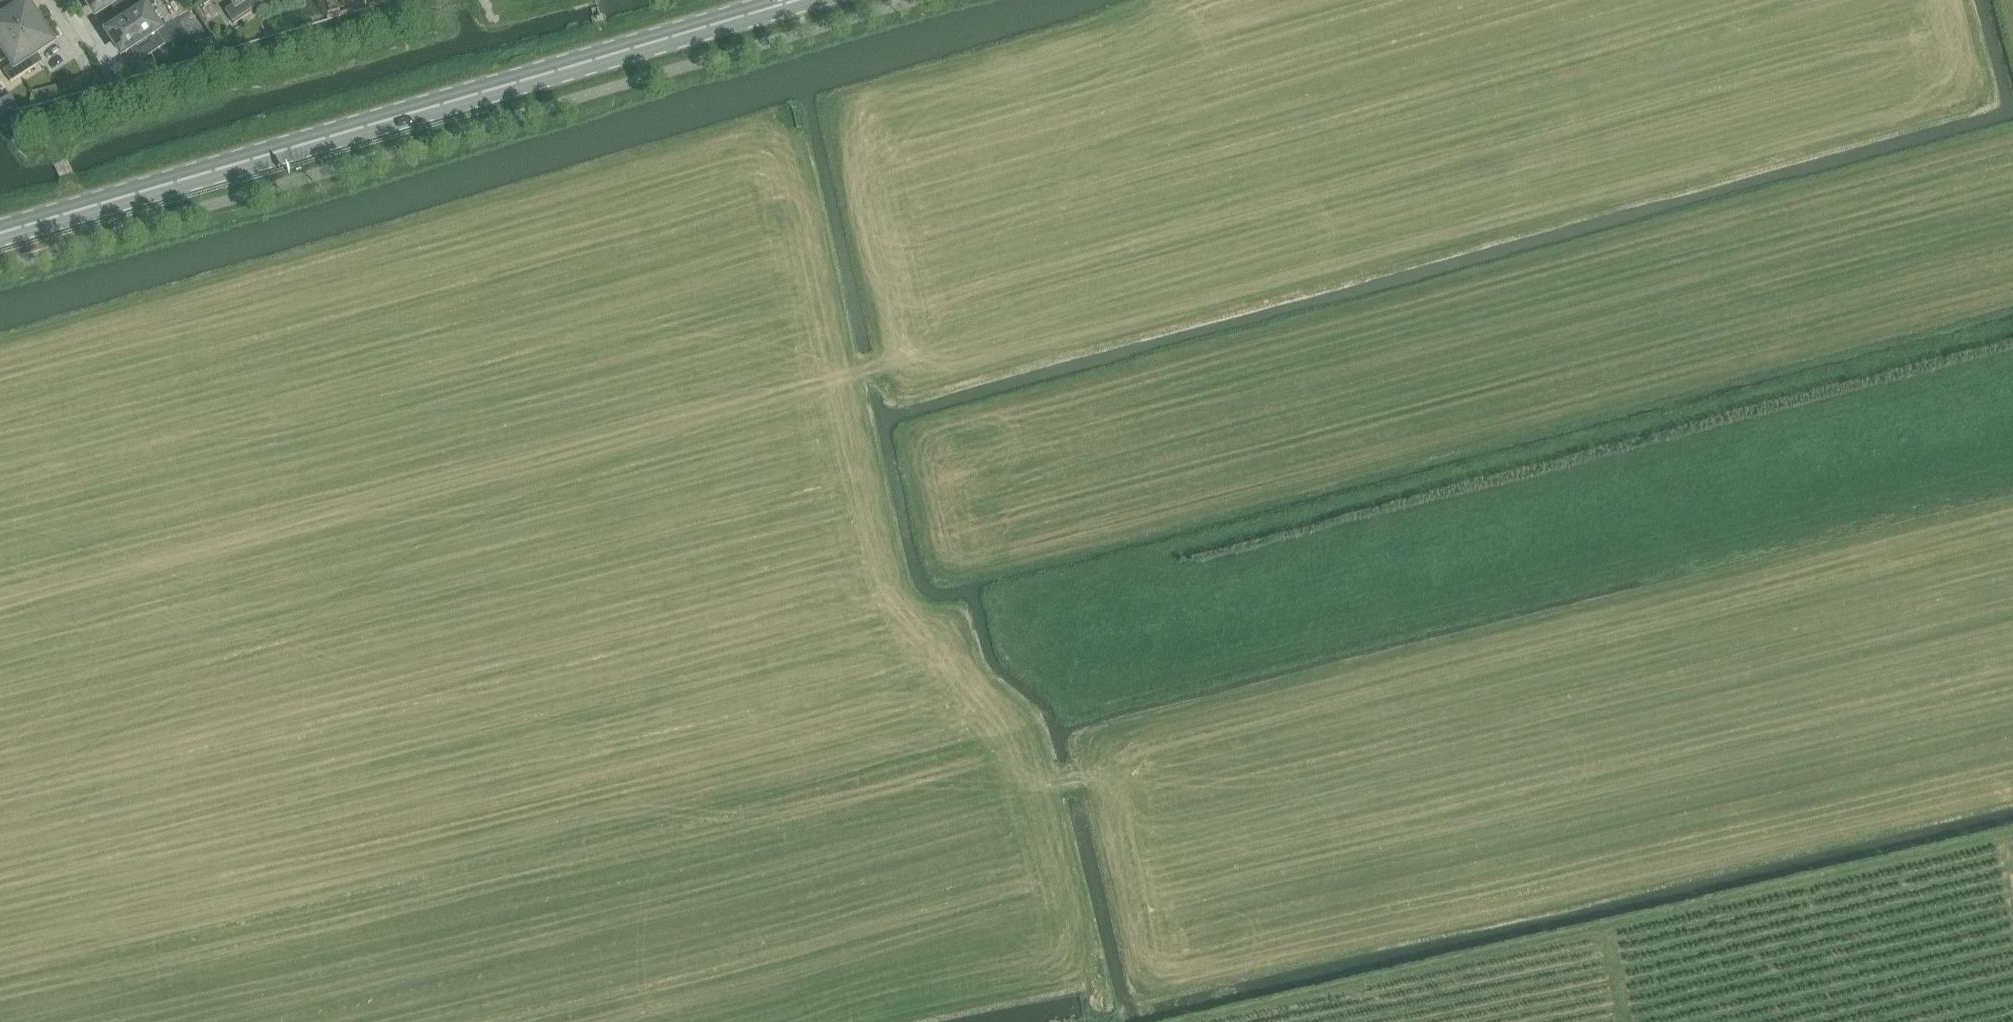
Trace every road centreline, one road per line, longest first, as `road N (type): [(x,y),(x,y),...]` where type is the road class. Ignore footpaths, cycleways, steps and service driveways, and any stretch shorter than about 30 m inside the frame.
road 1 (secondary): [(0,235),(803,0)]

